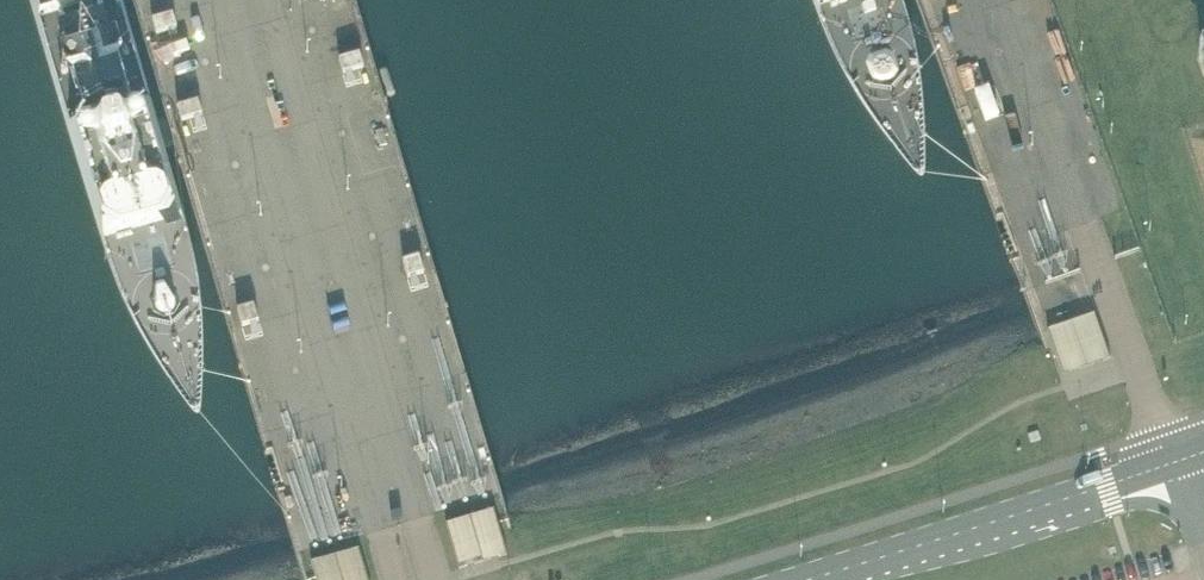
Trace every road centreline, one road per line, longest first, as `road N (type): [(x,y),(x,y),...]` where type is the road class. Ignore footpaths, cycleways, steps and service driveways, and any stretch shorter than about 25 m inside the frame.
road 1 (unclassified): [(416,579),(246,0)]
road 2 (unclassified): [(814,579),(1110,492)]

